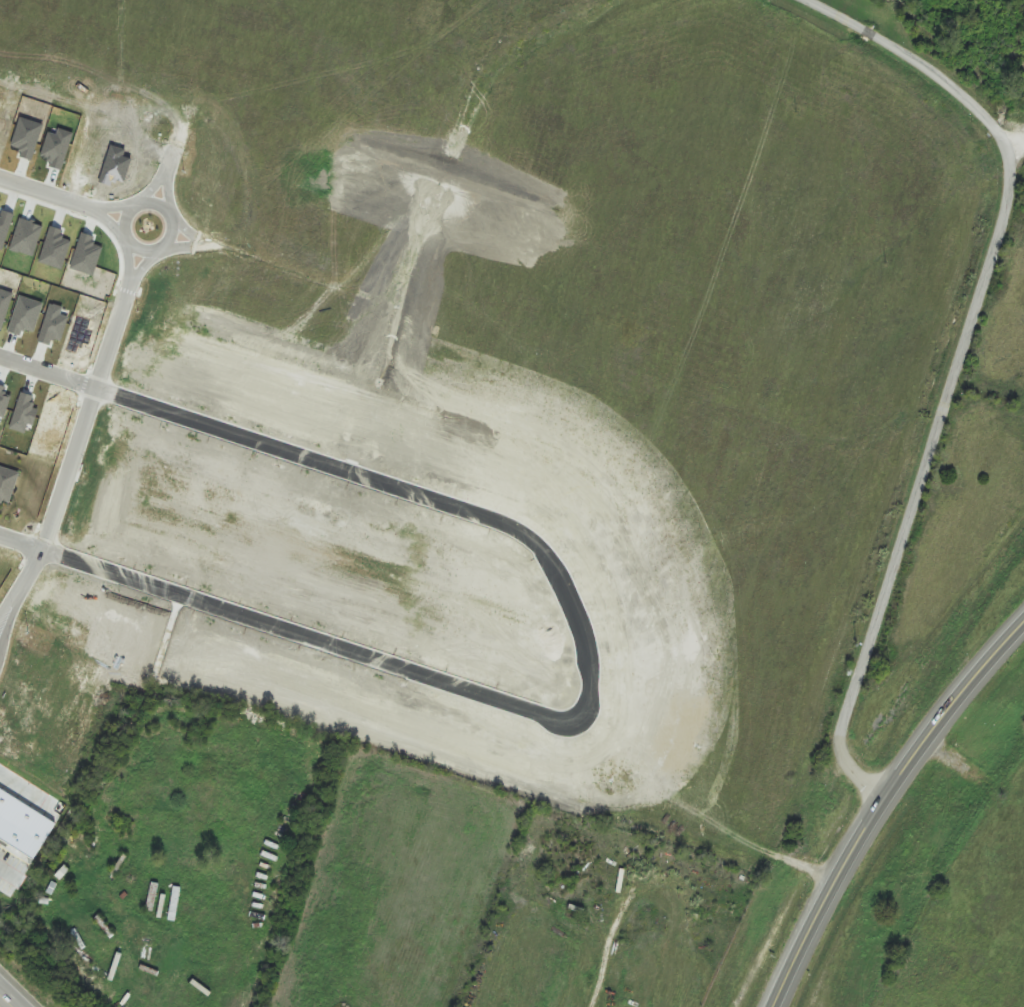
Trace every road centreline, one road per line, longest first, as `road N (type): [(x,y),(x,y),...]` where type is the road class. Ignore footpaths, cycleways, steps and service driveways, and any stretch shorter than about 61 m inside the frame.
road 1 (residential): [(95,388),(518,528),(539,544),(583,624),(588,707),(580,721),(561,725),(42,550)]
road 2 (residential): [(809,0),(886,41),(985,115),(1006,143),(1011,181),(836,757),(854,793),(880,811)]
road 3 (trunk): [(1023,630),(880,811),(779,1006)]
road 4 (residential): [(127,284),(42,550),(20,590)]
road 5 (residential): [(143,203),(125,214),(121,237),(139,254),(155,253),(172,228),(162,209),(143,203)]

